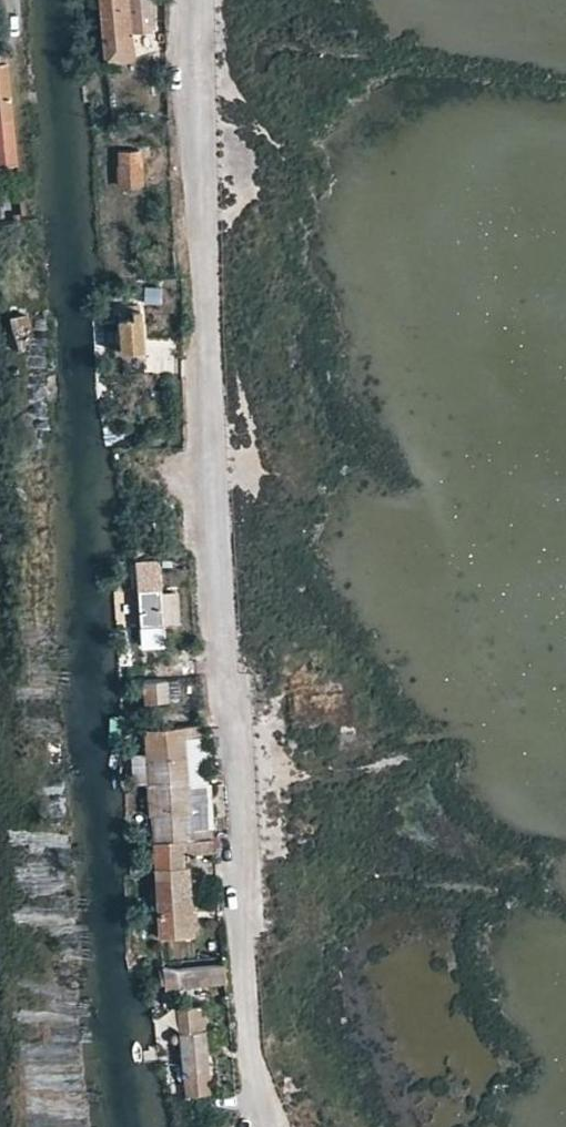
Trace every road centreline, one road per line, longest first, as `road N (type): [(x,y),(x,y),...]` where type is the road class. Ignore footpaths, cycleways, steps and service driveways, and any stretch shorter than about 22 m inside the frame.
road 1 (unclassified): [(200,0),(216,513),(248,1036),(267,1126)]
road 2 (unclassified): [(13,0),(28,205)]

